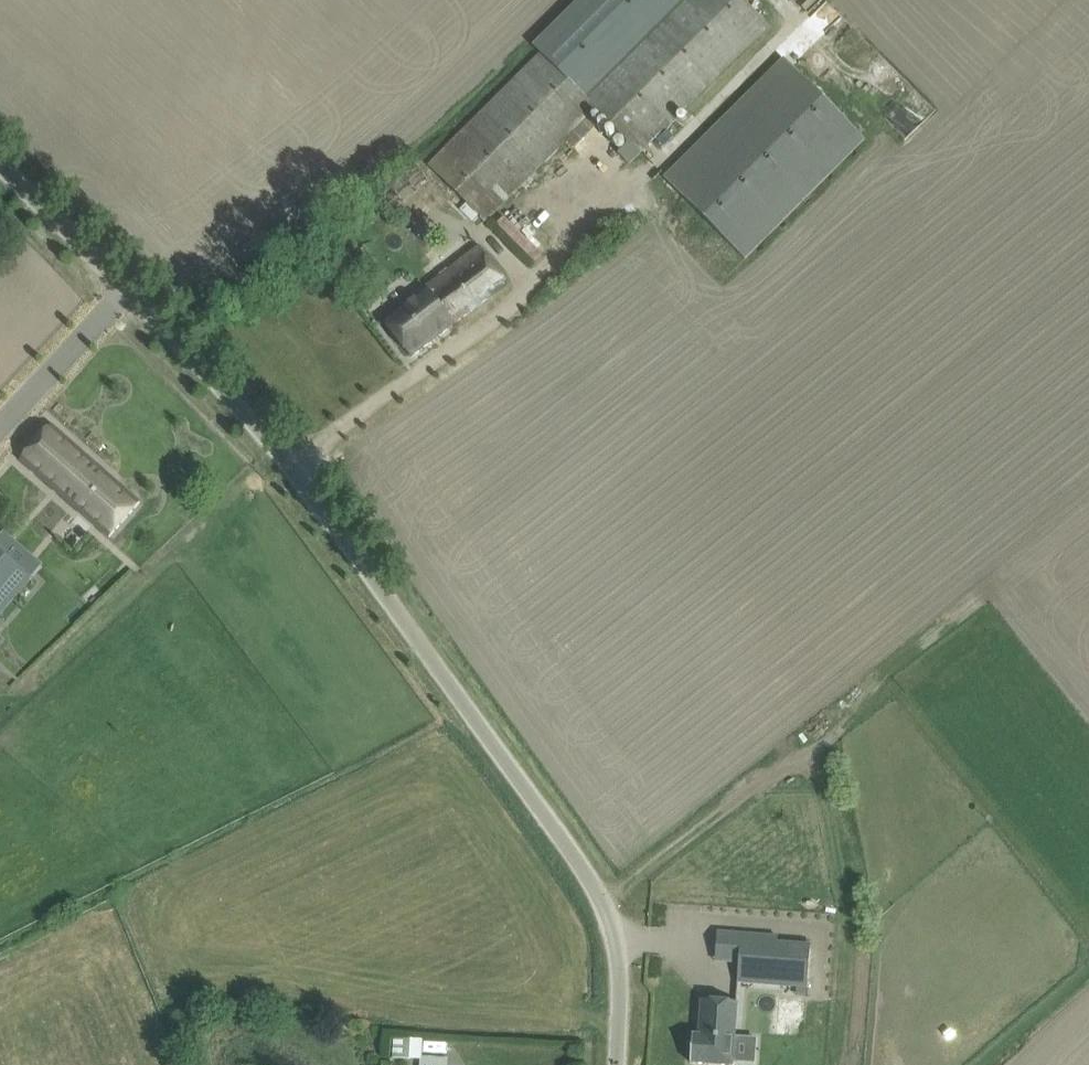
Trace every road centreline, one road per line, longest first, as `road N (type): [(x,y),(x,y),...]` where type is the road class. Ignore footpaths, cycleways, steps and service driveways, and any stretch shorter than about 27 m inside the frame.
road 1 (unclassified): [(615,1064),(611,943),(591,883),(290,463),(0,167)]

